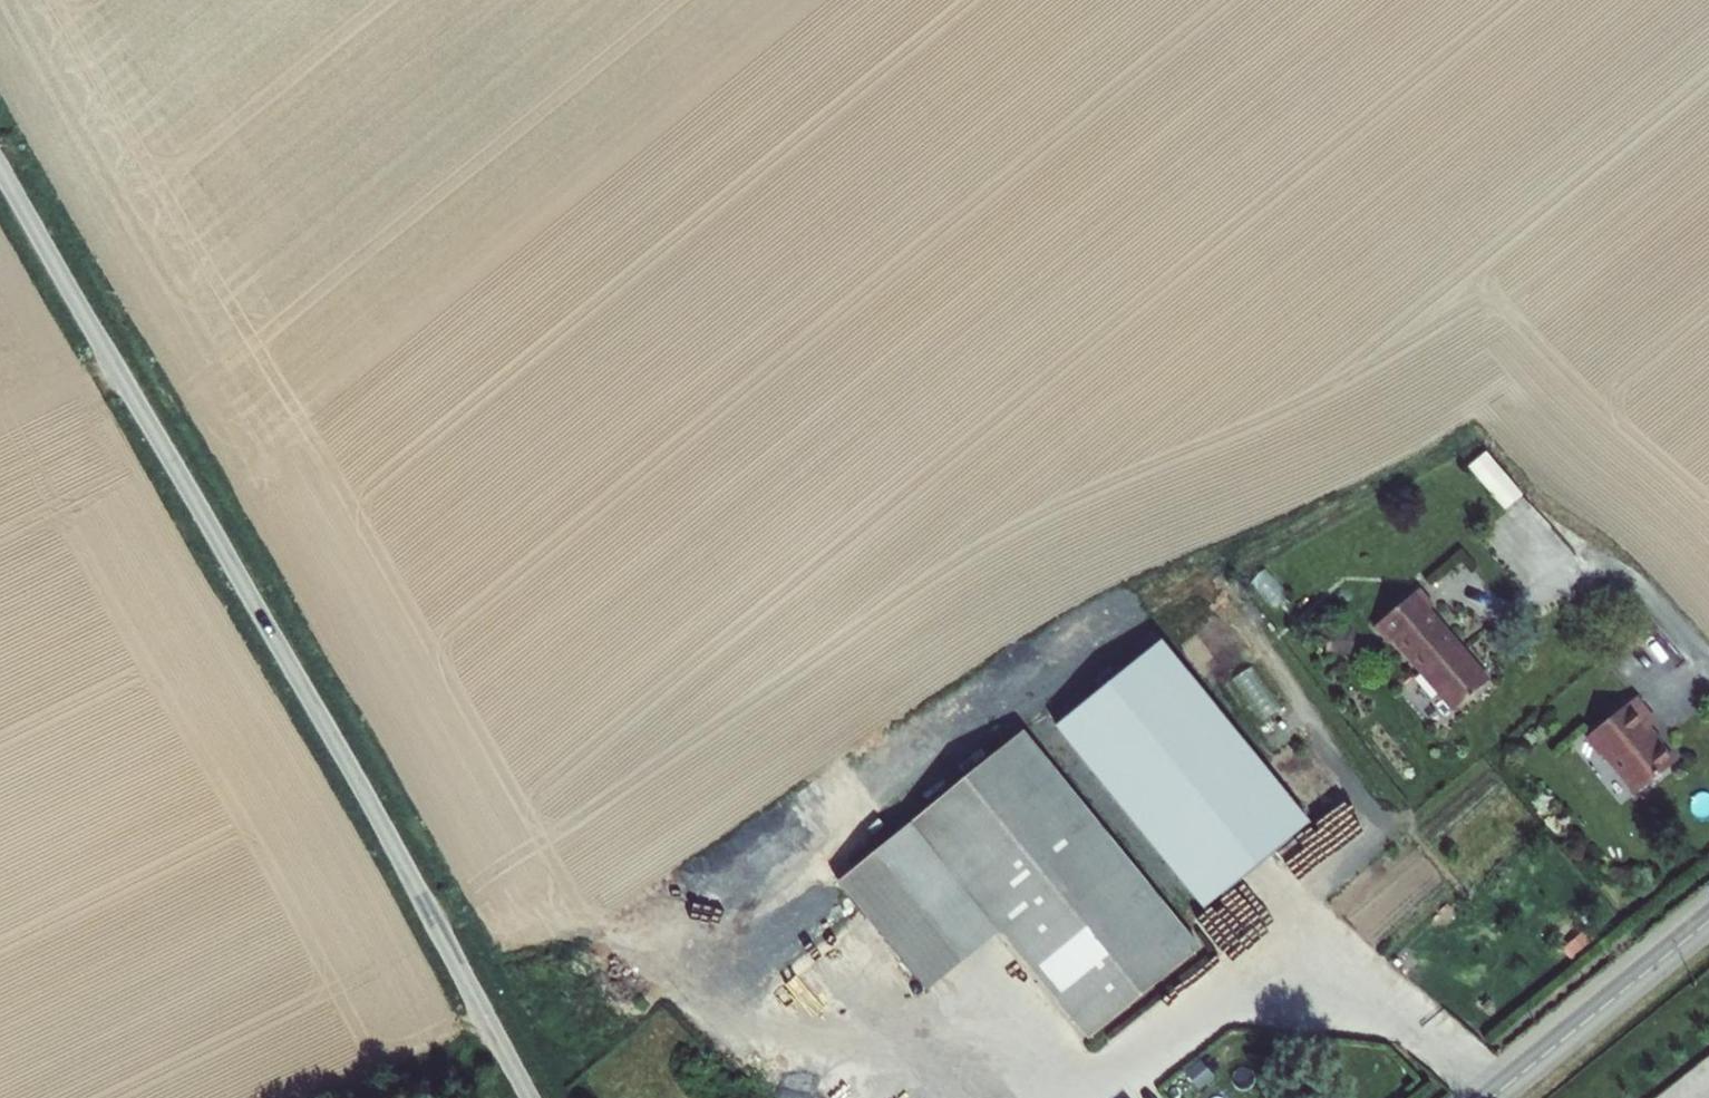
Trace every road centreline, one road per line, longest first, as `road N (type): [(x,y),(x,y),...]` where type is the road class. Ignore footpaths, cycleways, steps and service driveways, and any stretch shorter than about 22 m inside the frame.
road 1 (unclassified): [(529,1097),(379,821),(0,168)]
road 2 (secondary): [(1708,918),(1488,1097)]

